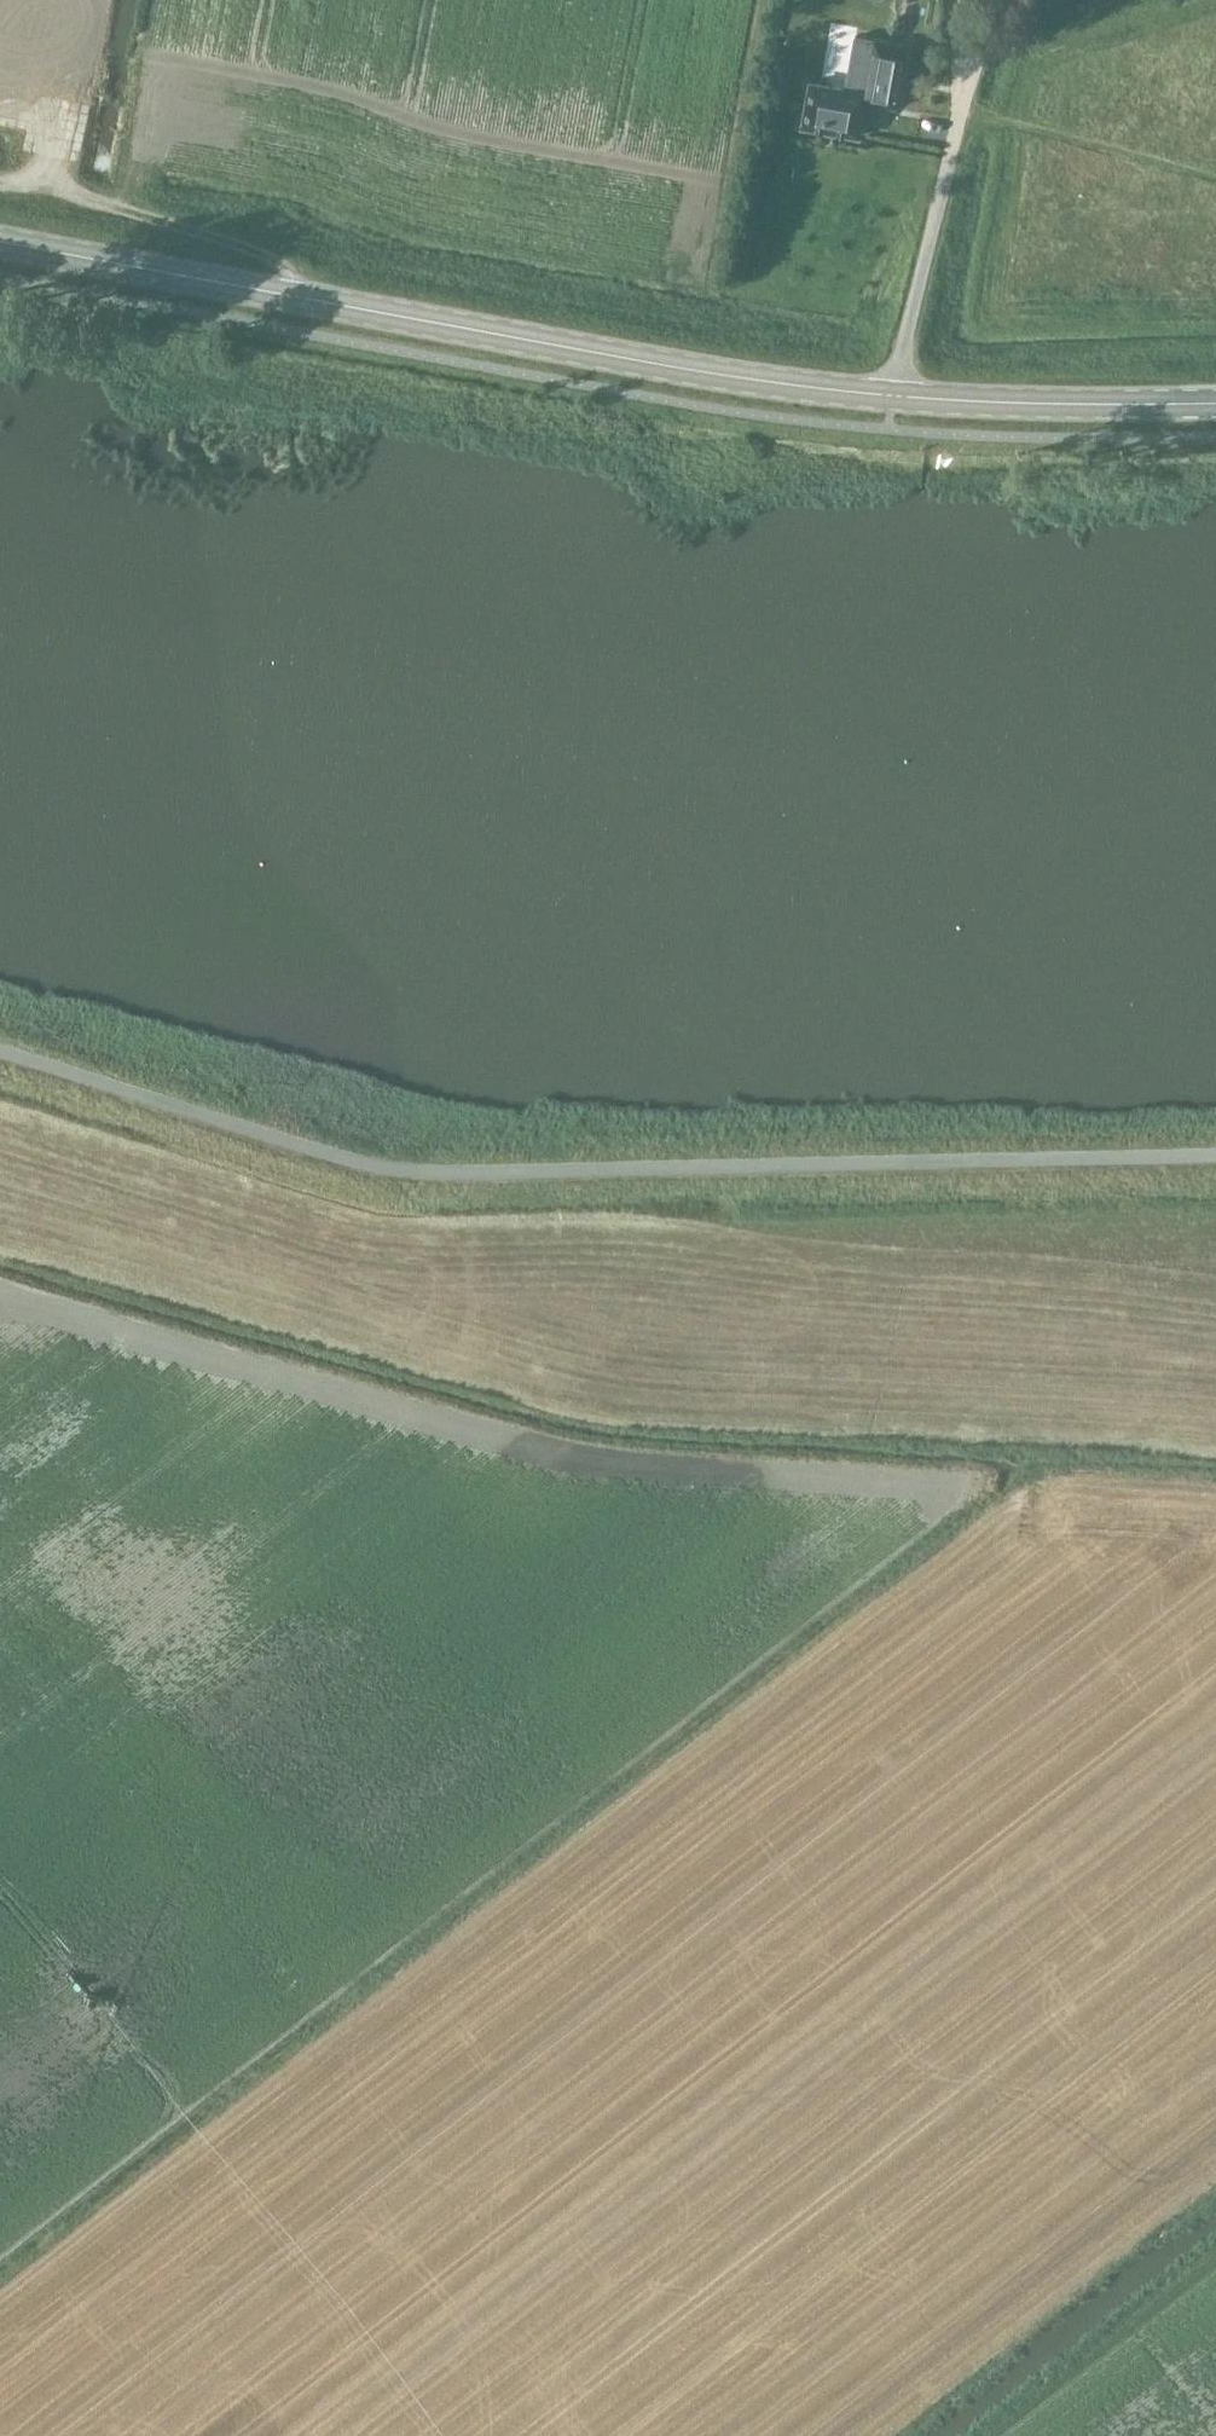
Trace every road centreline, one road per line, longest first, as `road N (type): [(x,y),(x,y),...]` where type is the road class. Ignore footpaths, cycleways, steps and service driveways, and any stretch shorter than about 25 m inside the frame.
road 1 (unclassified): [(0,1051),(398,1169),(1215,1156)]
road 2 (primary): [(1215,401),(1011,403),(776,384),(0,241)]
road 3 (track): [(290,295),(282,264),(263,254),(61,192),(0,184)]

